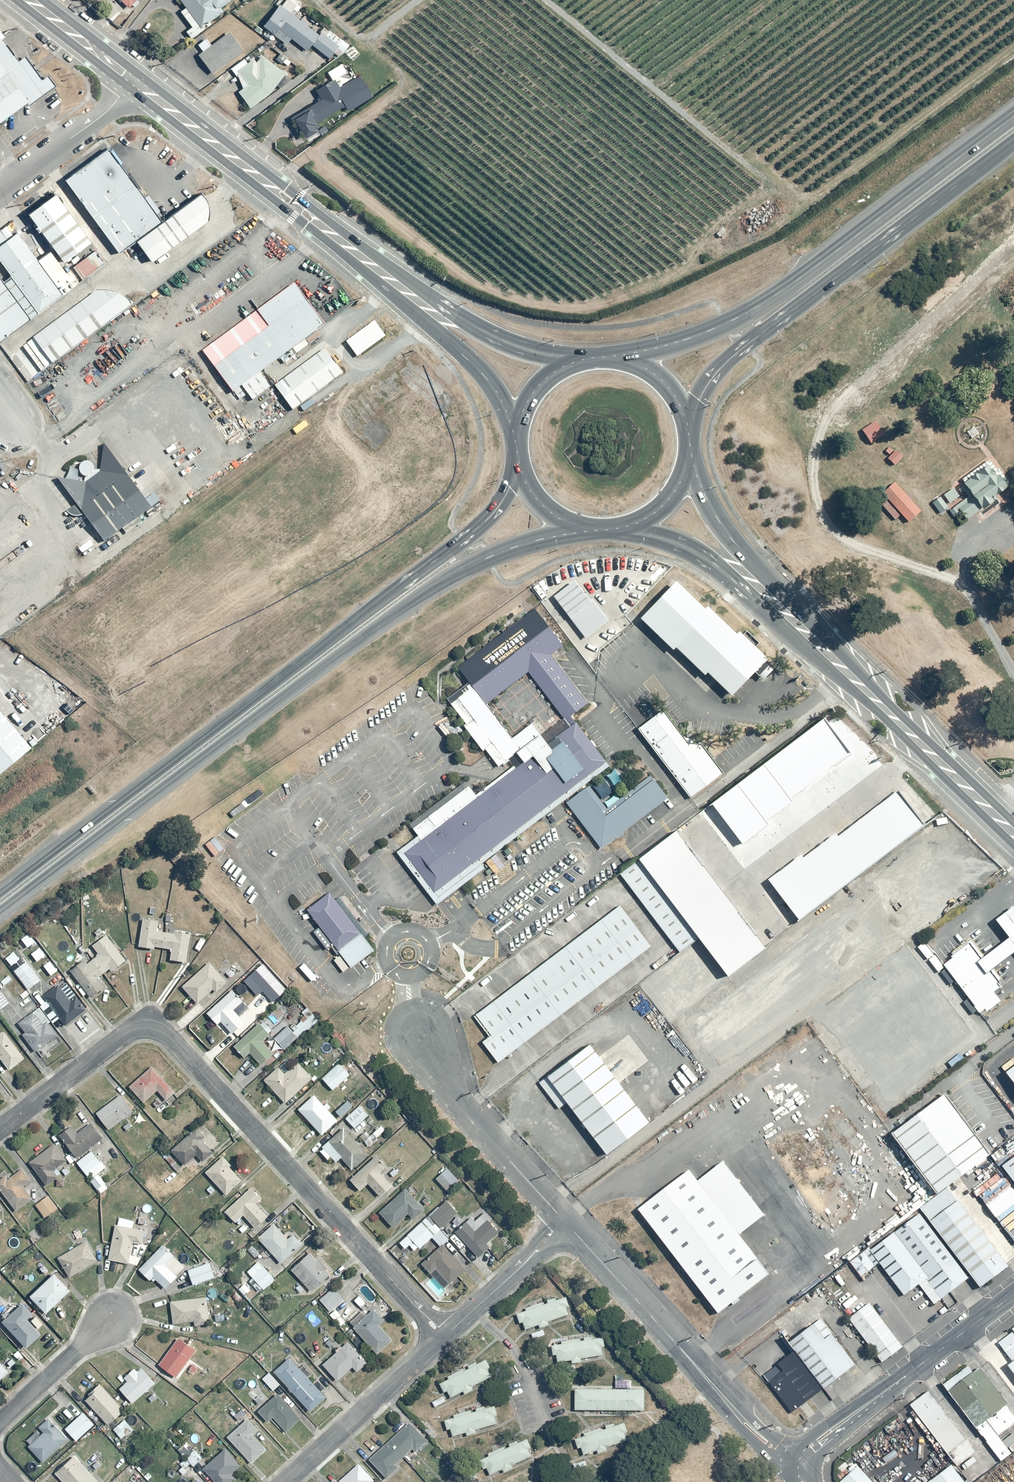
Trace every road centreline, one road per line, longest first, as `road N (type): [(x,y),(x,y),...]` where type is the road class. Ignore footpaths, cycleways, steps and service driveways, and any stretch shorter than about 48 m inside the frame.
road 1 (trunk): [(595,531),(519,547),(439,583),(0,909)]
road 2 (trunk): [(0,891),(480,526),(518,463)]
road 3 (residential): [(445,1336),(150,1023),(121,1023),(0,1116)]
road 4 (trunk): [(605,357),(672,344),(760,306),(1013,121)]
road 5 (trunk): [(1013,143),(730,357),(708,384),(688,432)]
road 6 (secondary): [(1013,838),(764,592)]
road 7 (residential): [(797,1467),(724,1405),(563,1221)]
road 8 (secondary): [(386,278),(130,83)]
road 9 (secondary): [(797,1467),(804,1449),(1013,1294)]
road 10 (residential): [(563,1221),(450,1100),(420,1035)]
road 11 (residential): [(445,1336),(286,1481)]
road 12 (secondary): [(516,443),(497,392),(386,278)]
road 13 (secondary): [(386,278),(495,338),(579,361)]
road 14 (unclassified): [(0,193),(97,119),(130,83)]
road 15 (secondary): [(689,444),(704,496),(764,592)]
road 16 (residential): [(563,1221),(445,1336)]
road 17 (secondary): [(764,592),(693,550),(626,527)]
road 18 (residential): [(101,1314),(0,1408)]
road 19 (secondary): [(130,83),(26,0)]
road 20 (trunk): [(605,357),(661,380),(688,432)]

